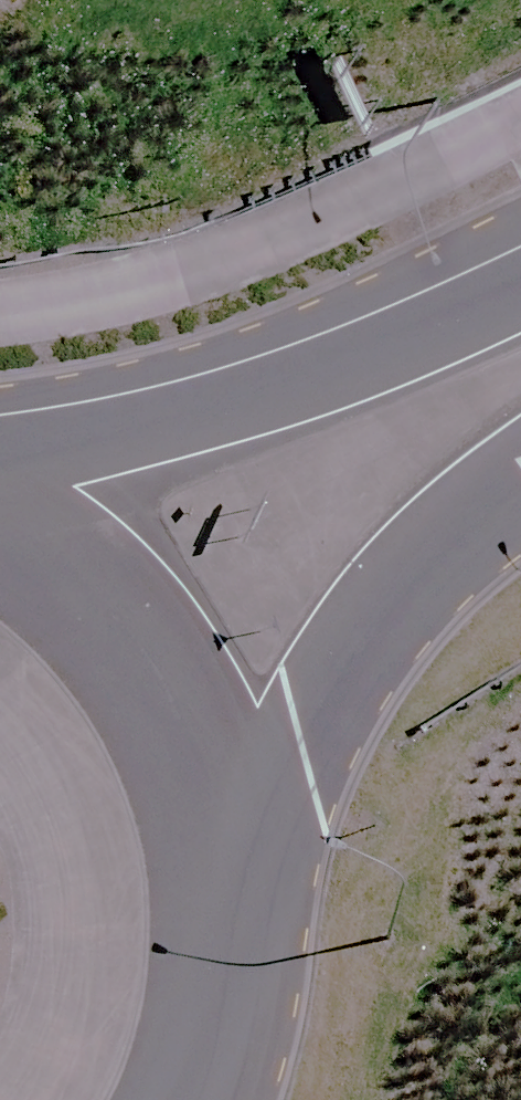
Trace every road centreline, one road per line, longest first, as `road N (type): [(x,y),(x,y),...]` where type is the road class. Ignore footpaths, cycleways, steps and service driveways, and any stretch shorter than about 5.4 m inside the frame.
road 1 (secondary): [(520,482),(481,509),(408,593),(309,742),(196,958)]
road 2 (secondary): [(0,470),(233,386),(520,249)]
road 3 (secondary): [(0,576),(111,683),(175,814),(196,958)]
road 4 (secondary): [(196,958),(170,1099)]

